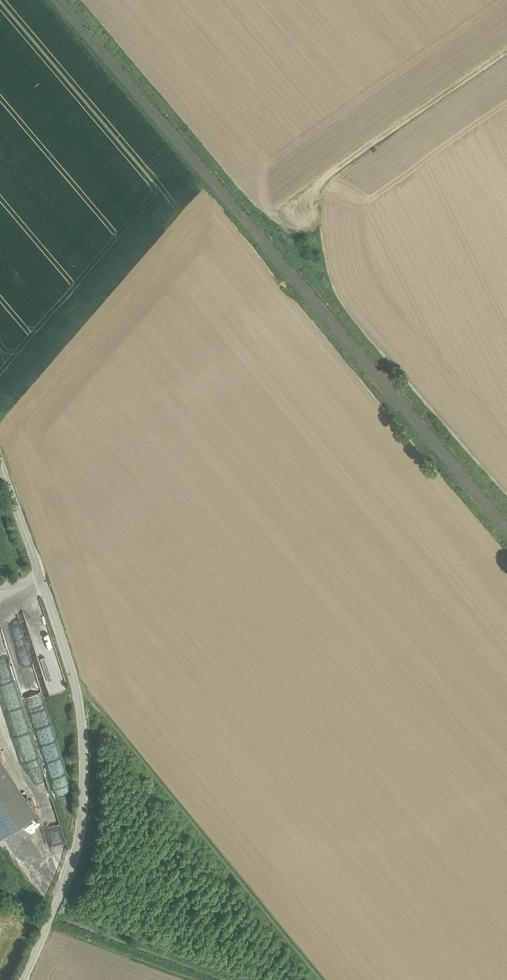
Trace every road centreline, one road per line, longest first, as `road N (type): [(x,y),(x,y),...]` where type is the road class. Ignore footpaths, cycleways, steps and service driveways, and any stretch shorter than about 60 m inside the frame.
road 1 (unclassified): [(23,979),(75,858),(85,802),(78,688),(0,461)]
road 2 (track): [(298,216),(321,180),(506,52)]

